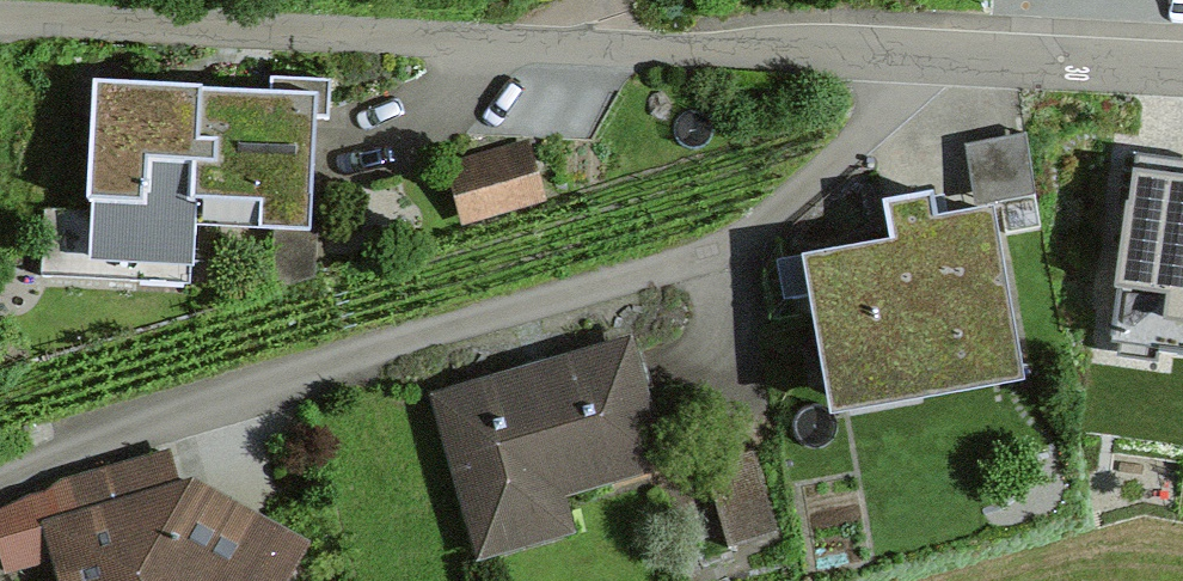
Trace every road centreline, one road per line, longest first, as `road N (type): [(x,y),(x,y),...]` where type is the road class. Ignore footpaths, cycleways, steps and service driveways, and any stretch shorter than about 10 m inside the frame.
road 1 (residential): [(0,489),(76,454),(733,250),(781,221),(914,111),(945,63)]
road 2 (residential): [(945,63),(0,19)]
road 3 (residential): [(1182,74),(945,63)]

